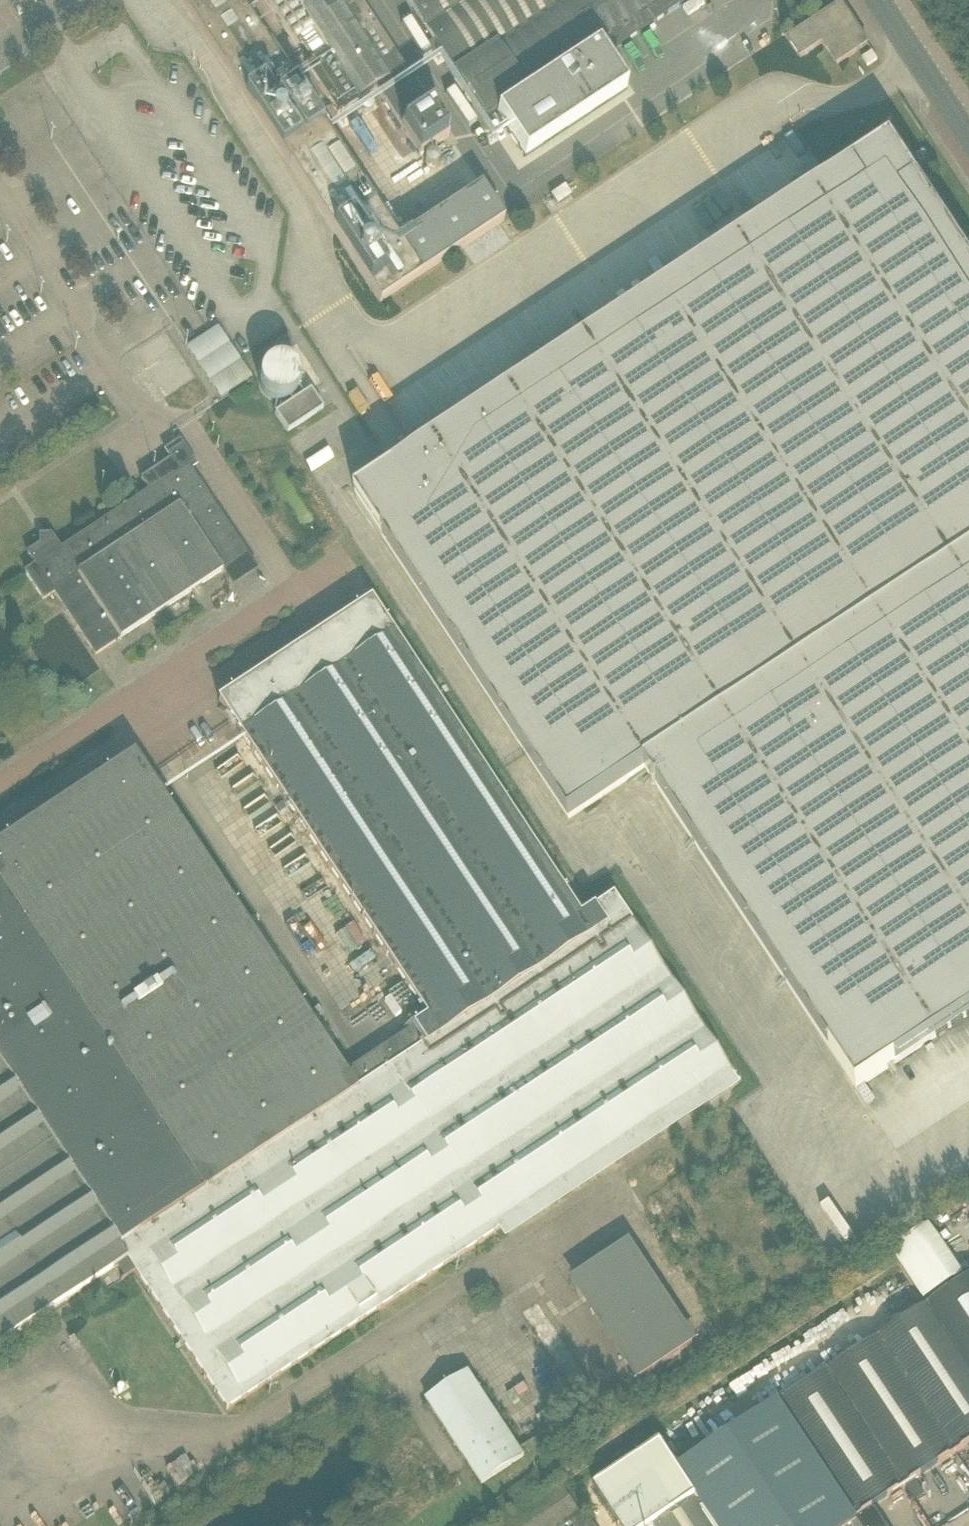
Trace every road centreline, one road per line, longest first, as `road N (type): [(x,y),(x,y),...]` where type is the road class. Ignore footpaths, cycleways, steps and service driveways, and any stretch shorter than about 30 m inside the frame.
road 1 (tertiary): [(968,133),(882,0)]

